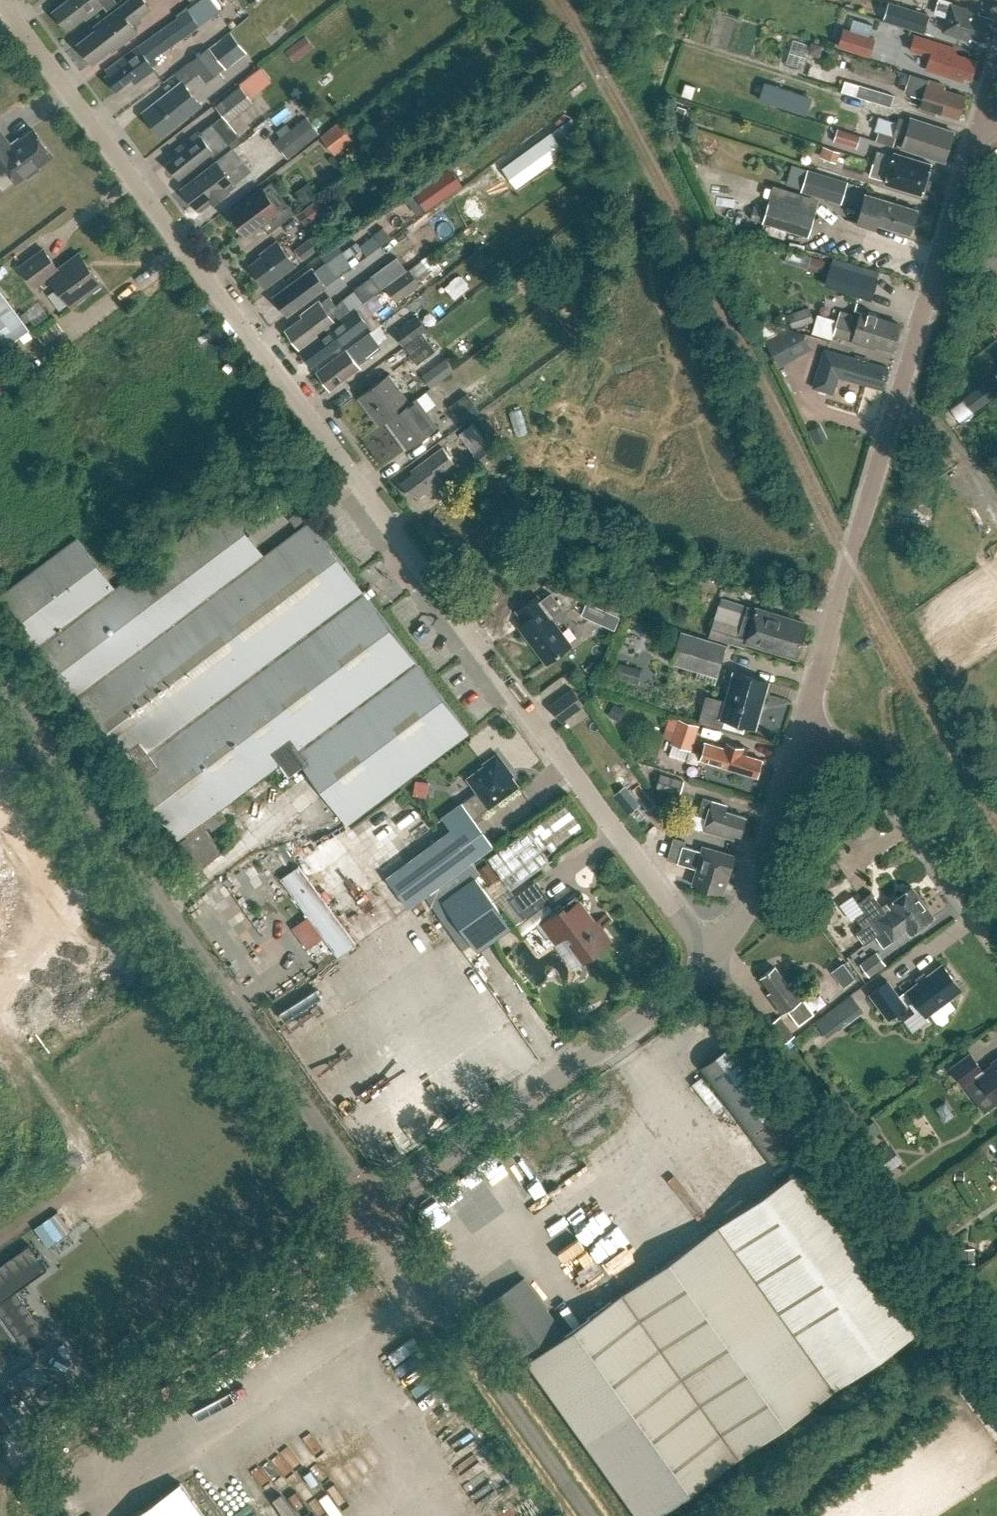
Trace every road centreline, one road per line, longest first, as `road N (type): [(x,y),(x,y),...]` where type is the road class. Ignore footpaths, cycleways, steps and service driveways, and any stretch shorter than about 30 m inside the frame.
road 1 (unclassified): [(710,960),(0,0)]
road 2 (unclassified): [(802,734),(984,110)]
road 3 (unclassified): [(373,1211),(0,683)]
road 4 (unclassified): [(25,1450),(373,1211)]
road 5 (unclassified): [(373,1211),(685,987),(710,960)]
road 6 (unclassified): [(590,1515),(373,1211)]
road 7 (residential): [(996,940),(880,777),(859,757),(802,734)]
road 8 (unclassified): [(710,960),(748,910),(802,734)]
road 9 (track): [(892,416),(943,436),(996,502)]

